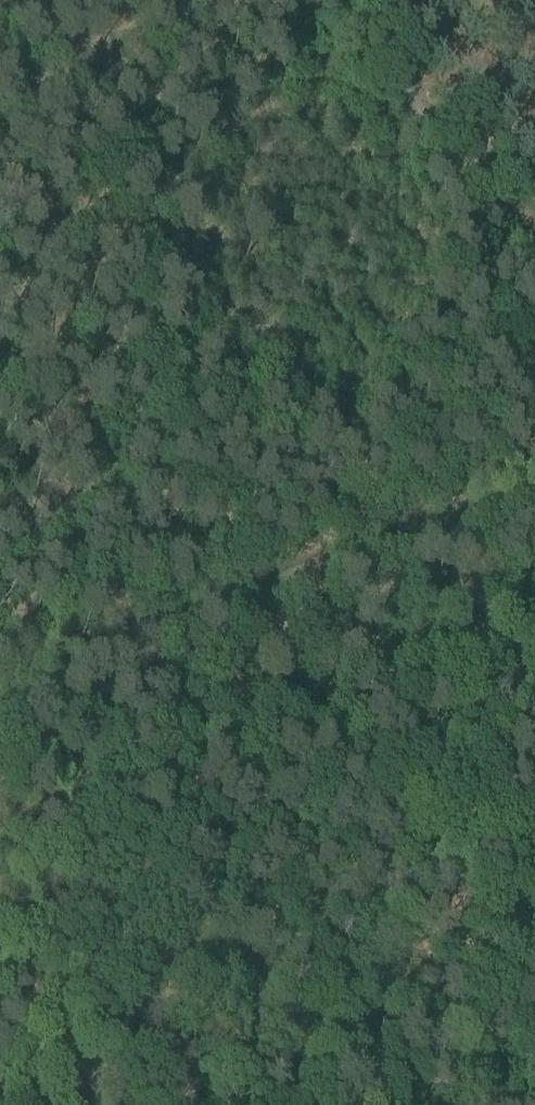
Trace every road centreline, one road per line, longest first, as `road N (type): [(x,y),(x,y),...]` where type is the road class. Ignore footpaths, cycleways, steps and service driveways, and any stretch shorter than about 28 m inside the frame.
road 1 (track): [(0,691),(534,498)]
road 2 (track): [(302,1104),(0,760)]
road 3 (track): [(534,264),(329,0)]

